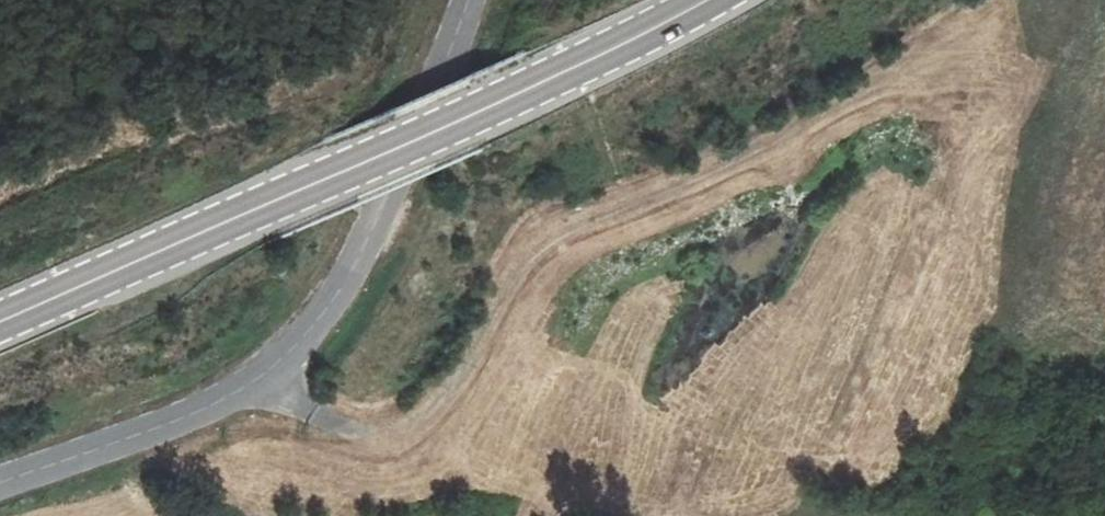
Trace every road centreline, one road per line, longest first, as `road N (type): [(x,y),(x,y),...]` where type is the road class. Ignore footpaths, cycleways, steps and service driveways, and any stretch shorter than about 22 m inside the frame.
road 1 (track): [(267,376),(315,416),(378,435),(420,423),(469,363),(525,258),(573,226),(742,157),(946,53)]
road 2 (tertiary): [(0,324),(706,0)]
road 3 (unclassified): [(470,0),(358,269),(267,376),(148,434),(0,486)]

